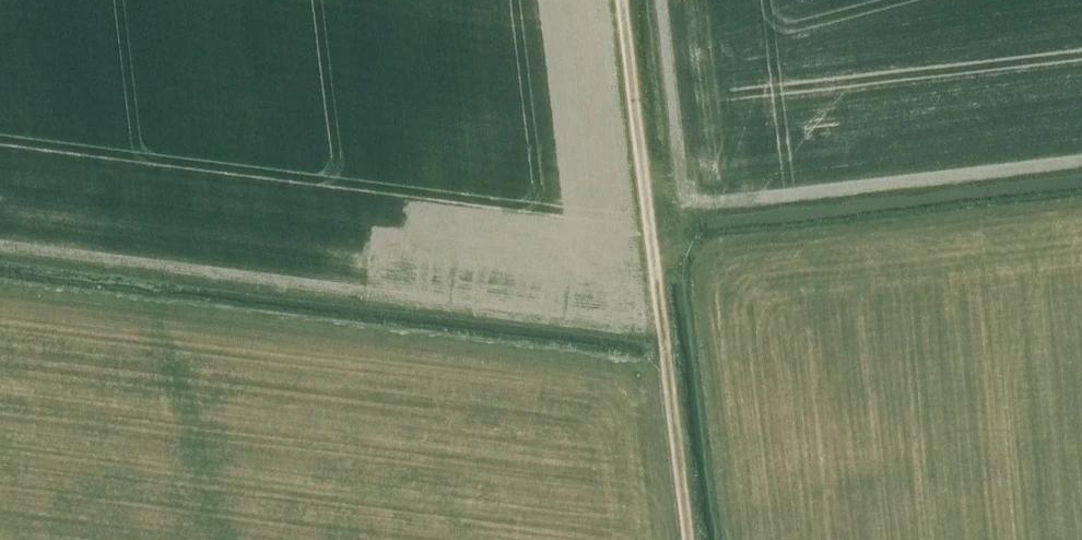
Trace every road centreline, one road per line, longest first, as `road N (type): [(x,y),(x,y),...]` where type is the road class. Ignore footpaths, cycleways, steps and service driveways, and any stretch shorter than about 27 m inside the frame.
road 1 (track): [(688,539),(621,0)]

